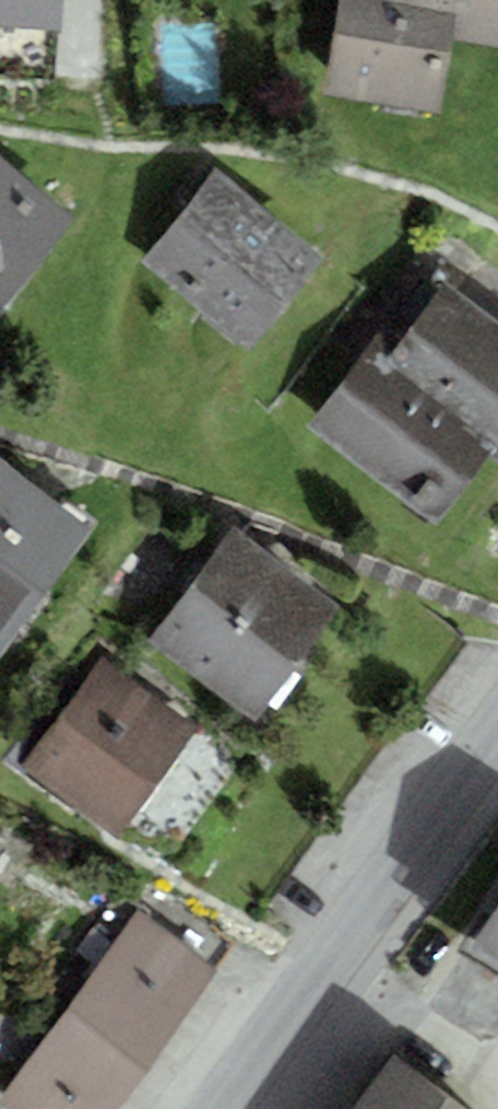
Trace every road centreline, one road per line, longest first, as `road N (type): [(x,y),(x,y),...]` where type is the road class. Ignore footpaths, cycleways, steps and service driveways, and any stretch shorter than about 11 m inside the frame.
road 1 (tertiary): [(221,1108),(497,725)]

